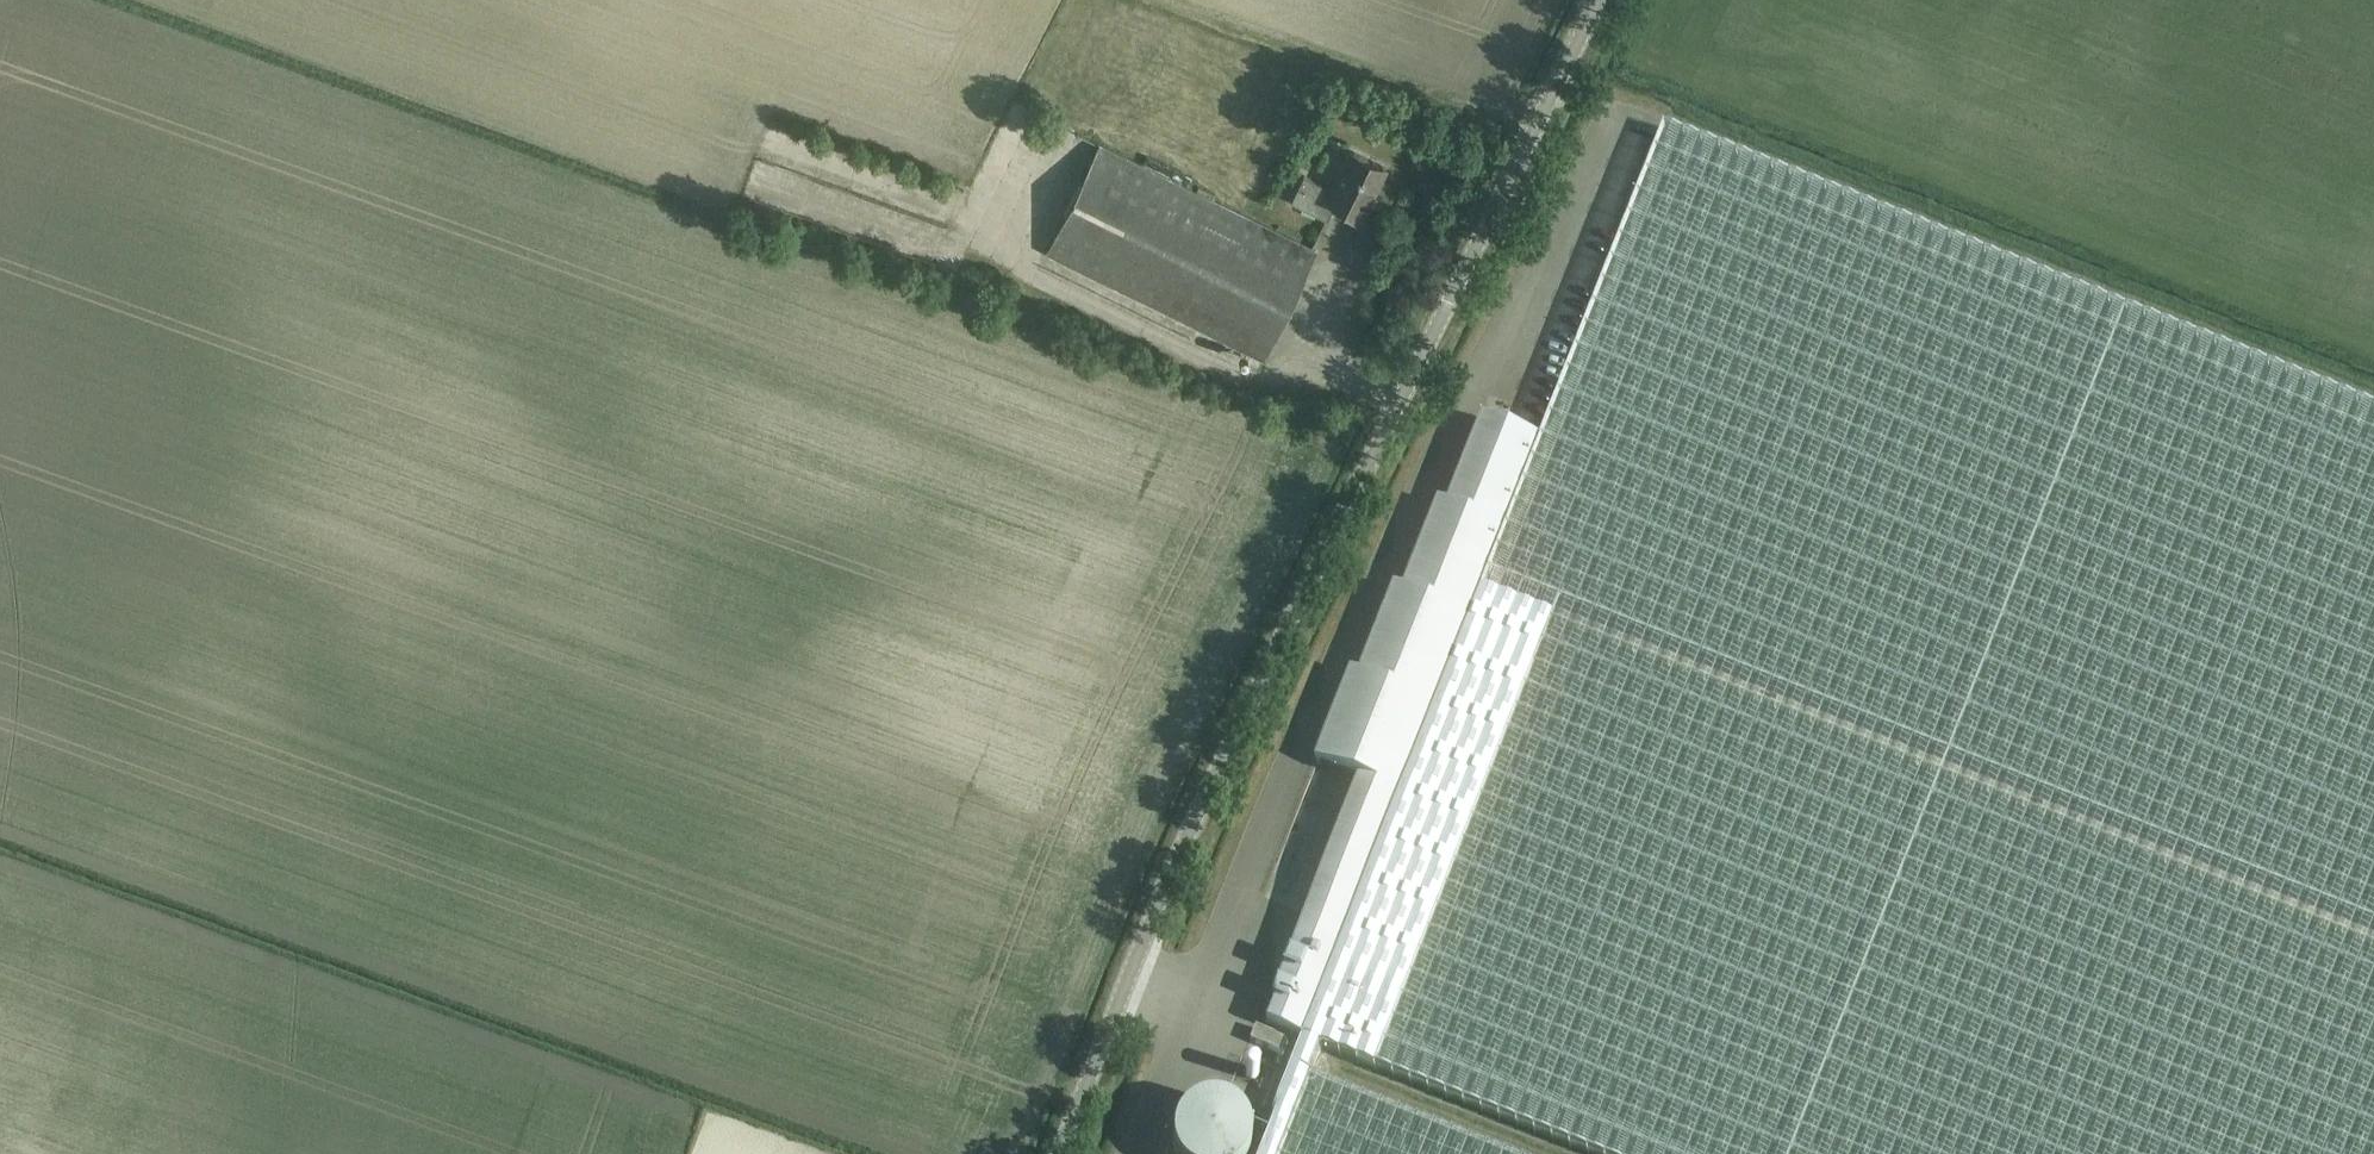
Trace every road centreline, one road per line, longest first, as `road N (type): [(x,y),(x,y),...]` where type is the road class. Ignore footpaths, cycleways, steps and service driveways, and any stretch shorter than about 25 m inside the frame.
road 1 (unclassified): [(1064,1153),(1228,747),(1600,0)]

